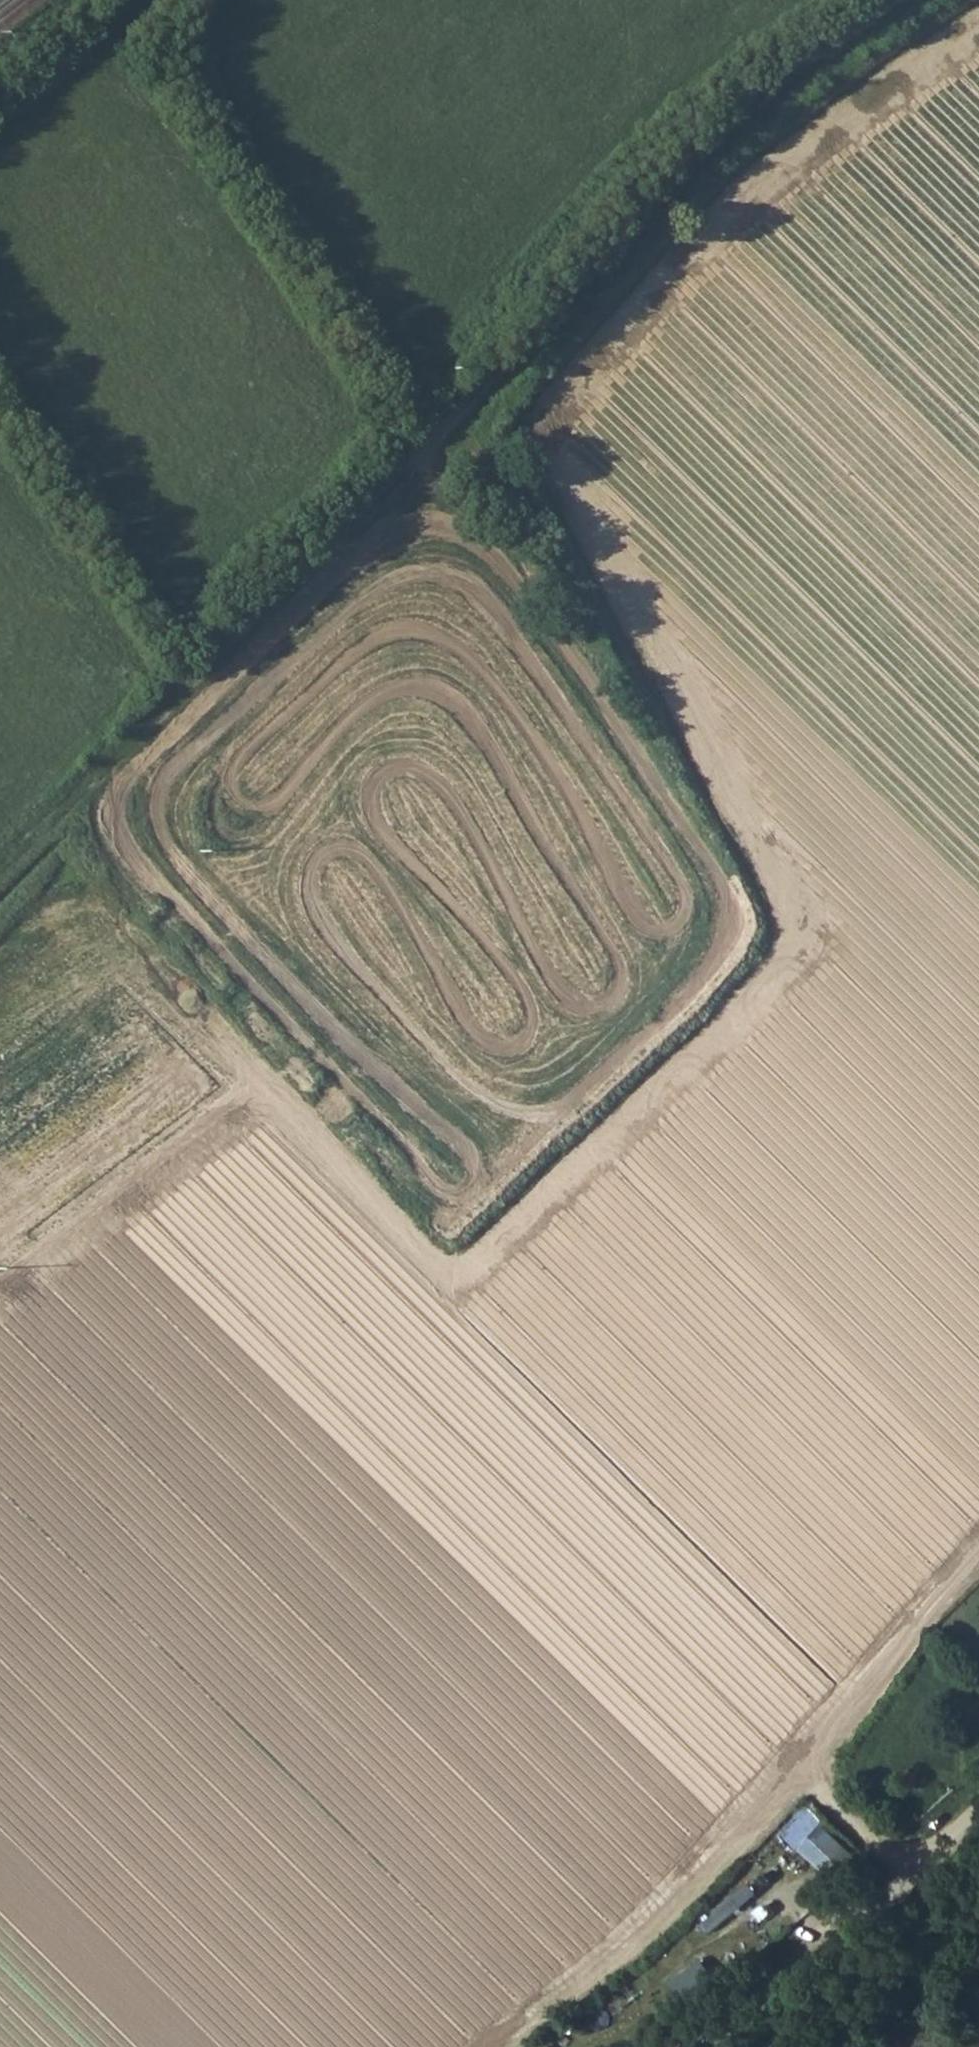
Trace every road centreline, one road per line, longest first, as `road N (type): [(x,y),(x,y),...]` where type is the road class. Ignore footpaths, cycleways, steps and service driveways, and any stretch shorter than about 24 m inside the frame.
road 1 (track): [(899,0),(831,43),(718,138),(423,456),(0,866)]
road 2 (track): [(675,2046),(825,1954),(978,1811)]

